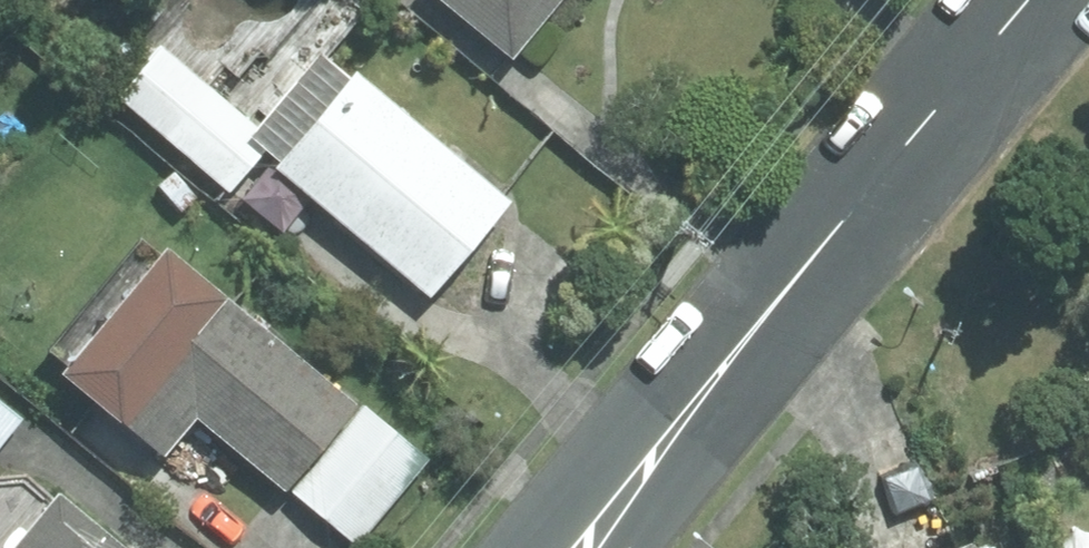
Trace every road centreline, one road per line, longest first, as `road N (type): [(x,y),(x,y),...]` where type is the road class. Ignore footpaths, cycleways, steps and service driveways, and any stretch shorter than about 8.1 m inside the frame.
road 1 (secondary): [(1037,0),(703,394)]
road 2 (secondary): [(539,547),(703,394)]
road 3 (secondary): [(703,394),(627,547)]

